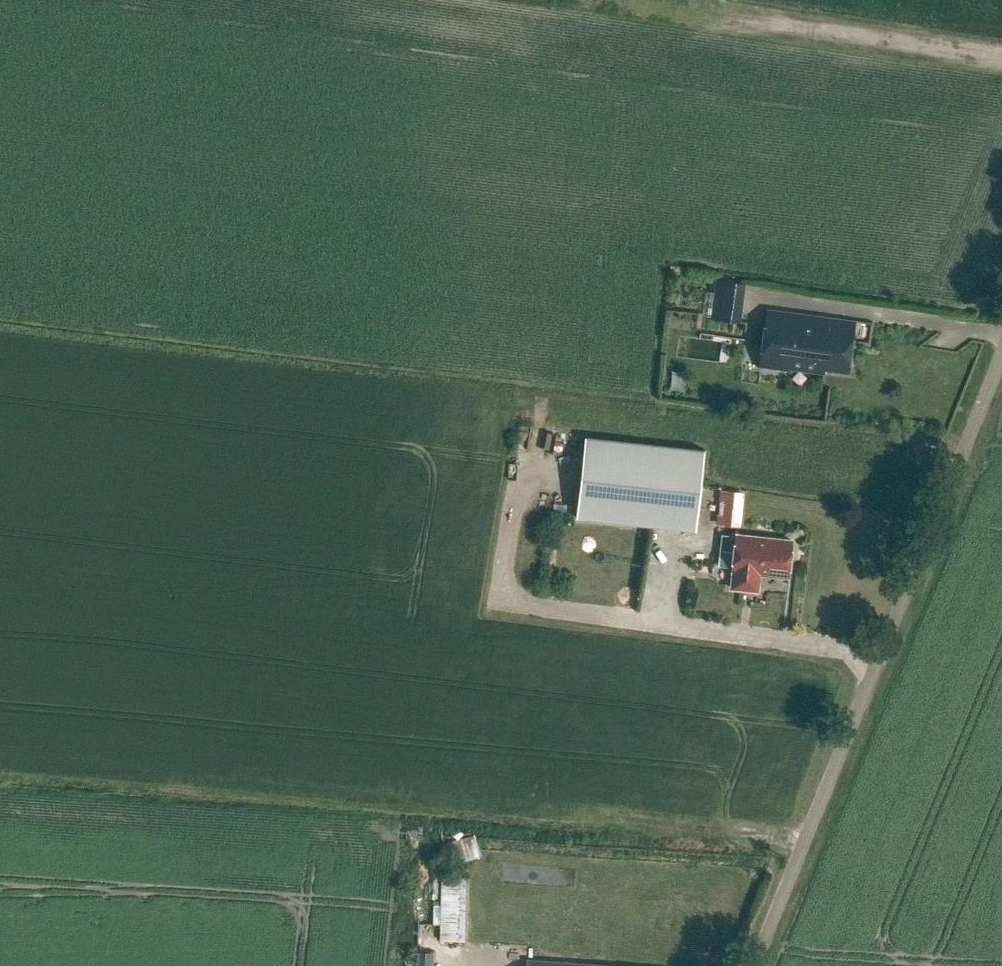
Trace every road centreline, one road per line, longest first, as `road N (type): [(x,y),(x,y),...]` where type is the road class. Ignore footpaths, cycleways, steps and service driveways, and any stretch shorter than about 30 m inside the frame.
road 1 (unclassified): [(751,965),(1001,350)]

